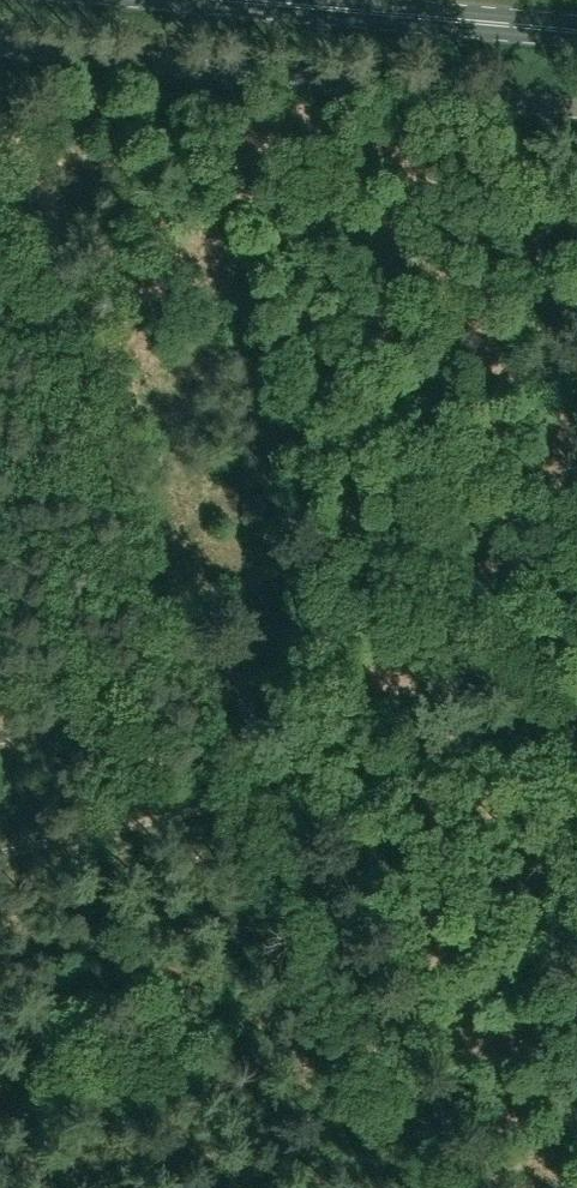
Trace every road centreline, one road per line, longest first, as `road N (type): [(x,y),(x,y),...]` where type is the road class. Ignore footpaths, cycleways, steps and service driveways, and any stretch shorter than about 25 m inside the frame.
road 1 (unclassified): [(0,45),(576,100)]
road 2 (primary): [(576,32),(200,0)]
road 3 (track): [(576,731),(272,793)]
road 4 (track): [(0,854),(272,793)]

